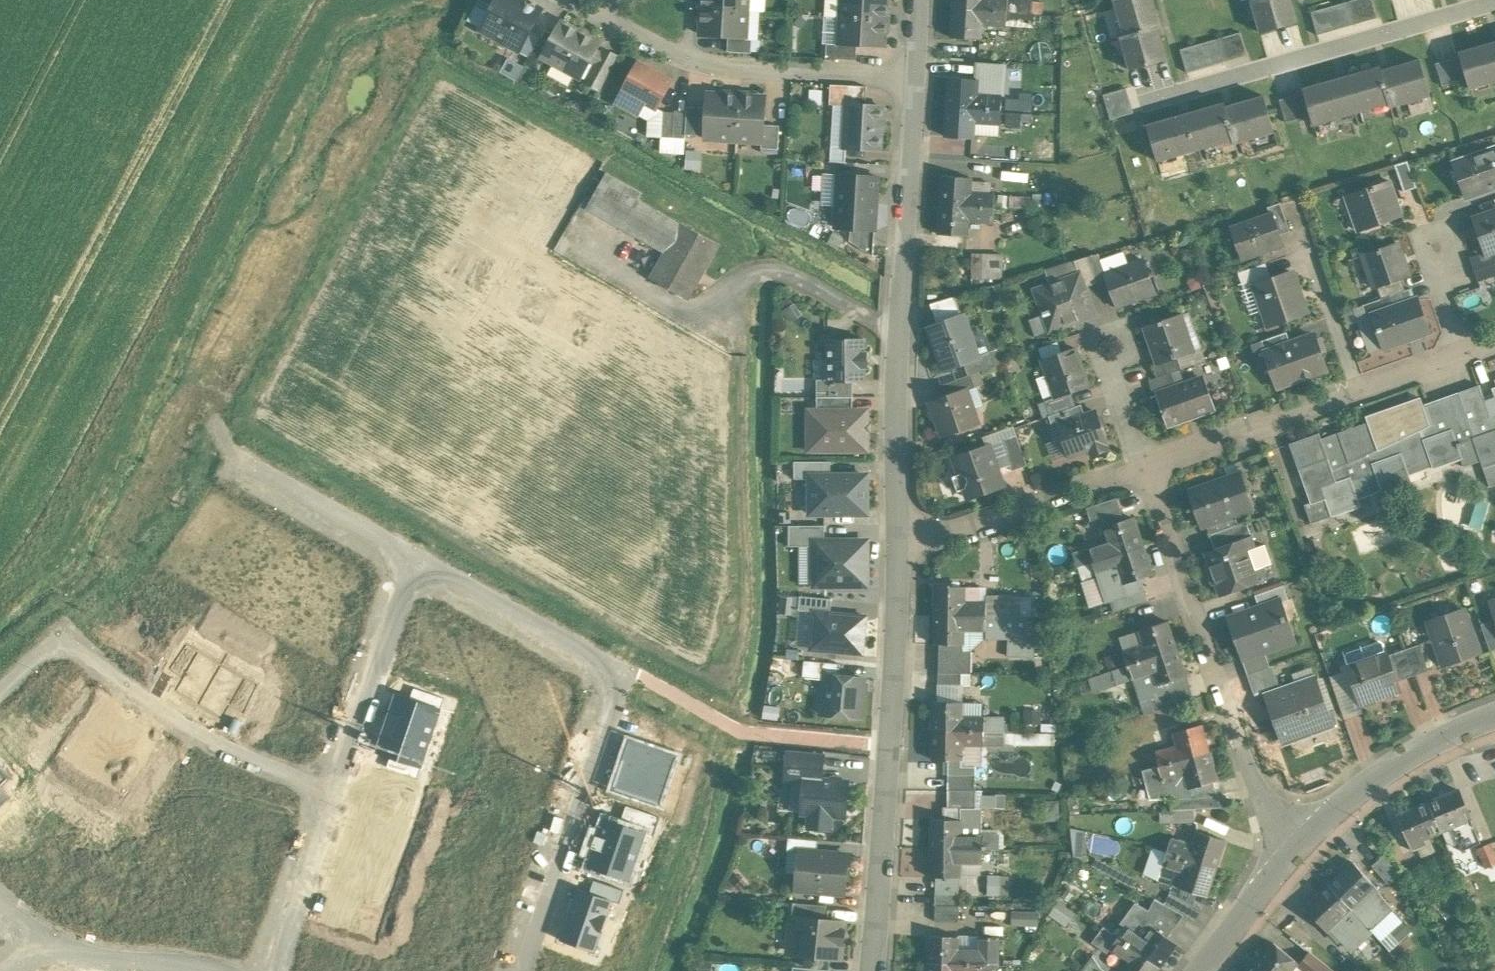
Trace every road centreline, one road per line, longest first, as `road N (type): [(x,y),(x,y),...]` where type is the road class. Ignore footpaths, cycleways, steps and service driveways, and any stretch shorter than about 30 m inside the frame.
road 1 (residential): [(519,970),(616,667),(410,558)]
road 2 (residential): [(917,76),(900,331),(899,542)]
road 3 (residential): [(899,542),(878,970)]
road 4 (residential): [(1146,465),(1282,869)]
road 5 (residential): [(1142,97),(1485,0)]
road 6 (residential): [(1462,351),(1146,465)]
road 7 (residential): [(606,19),(719,66),(917,76)]
road 8 (residential): [(333,790),(194,729),(64,637)]
road 9 (tertiary): [(1282,869),(1354,795),(1494,715)]
road 10 (residential): [(1146,465),(954,531),(899,542)]
road 11 (residential): [(333,790),(410,558)]
road 12 (residential): [(410,558),(239,464)]
road 13 (residential): [(267,970),(333,790)]
road 14 (residential): [(196,970),(80,955),(40,936)]
road 15 (tertiary): [(1199,970),(1282,869)]

